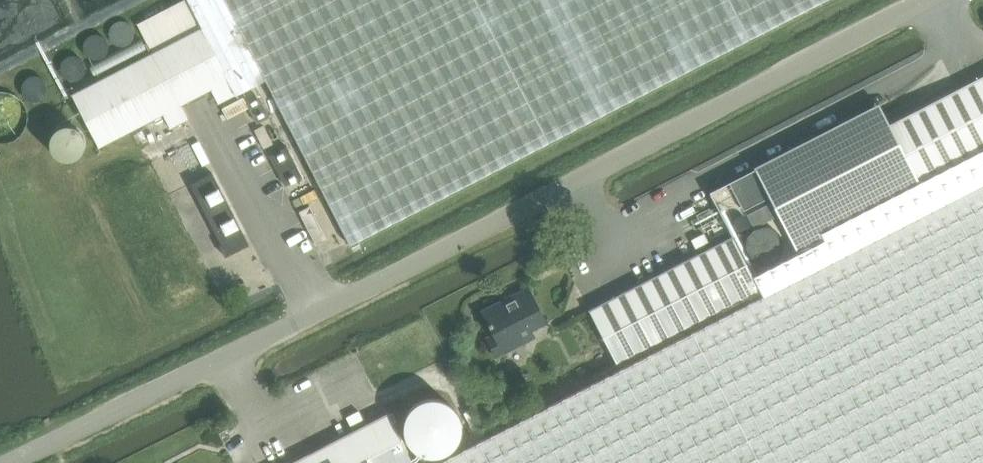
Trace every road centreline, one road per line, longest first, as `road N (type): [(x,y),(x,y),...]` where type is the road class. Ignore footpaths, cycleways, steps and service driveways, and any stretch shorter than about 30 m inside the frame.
road 1 (unclassified): [(925,0),(7,462)]

